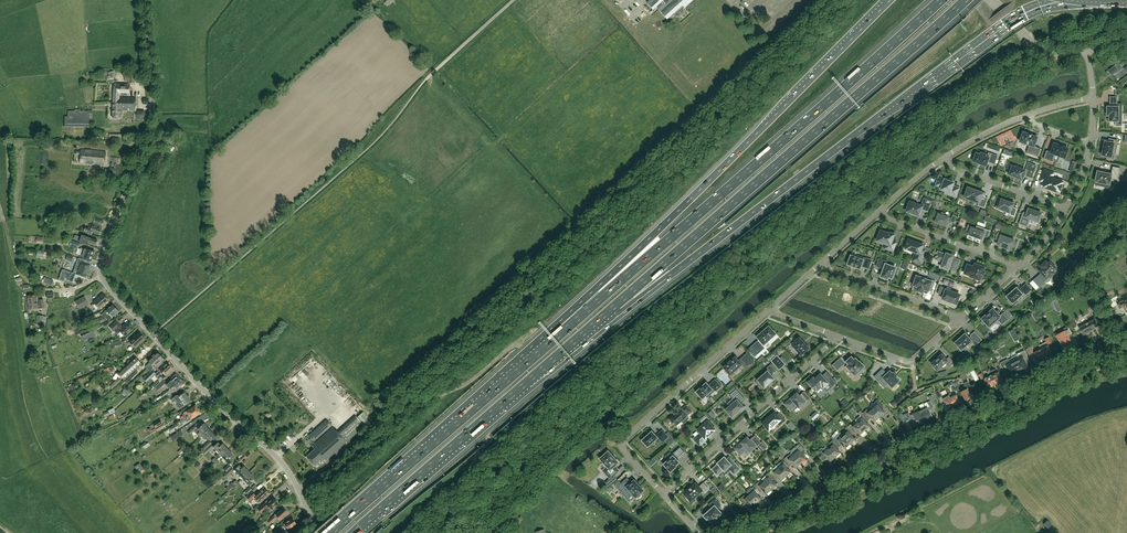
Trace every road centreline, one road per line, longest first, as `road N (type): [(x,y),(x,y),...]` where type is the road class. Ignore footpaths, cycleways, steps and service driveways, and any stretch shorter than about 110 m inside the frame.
road 1 (unclassified): [(323,532),(284,465),(102,275),(153,113),(144,0)]
road 2 (motorway): [(614,308),(643,296),(1010,22),(1064,0)]
road 3 (motorway): [(941,0),(552,339)]
road 4 (motorway): [(890,0),(552,339)]
road 5 (motorway): [(614,308),(966,0)]
road 6 (unclassified): [(744,532),(1092,361),(1126,351)]
road 7 (motorway): [(355,532),(614,308)]
road 8 (motorway): [(552,339),(327,532)]
road 9 (residential): [(663,494),(619,446),(771,308)]
road 10 (residential): [(663,494),(835,335)]
road 11 (residential): [(1015,269),(879,211)]
road 12 (residential): [(959,319),(823,262)]
road 13 (residential): [(835,335),(911,361),(959,319)]
road 14 (residential): [(1065,209),(943,159)]

